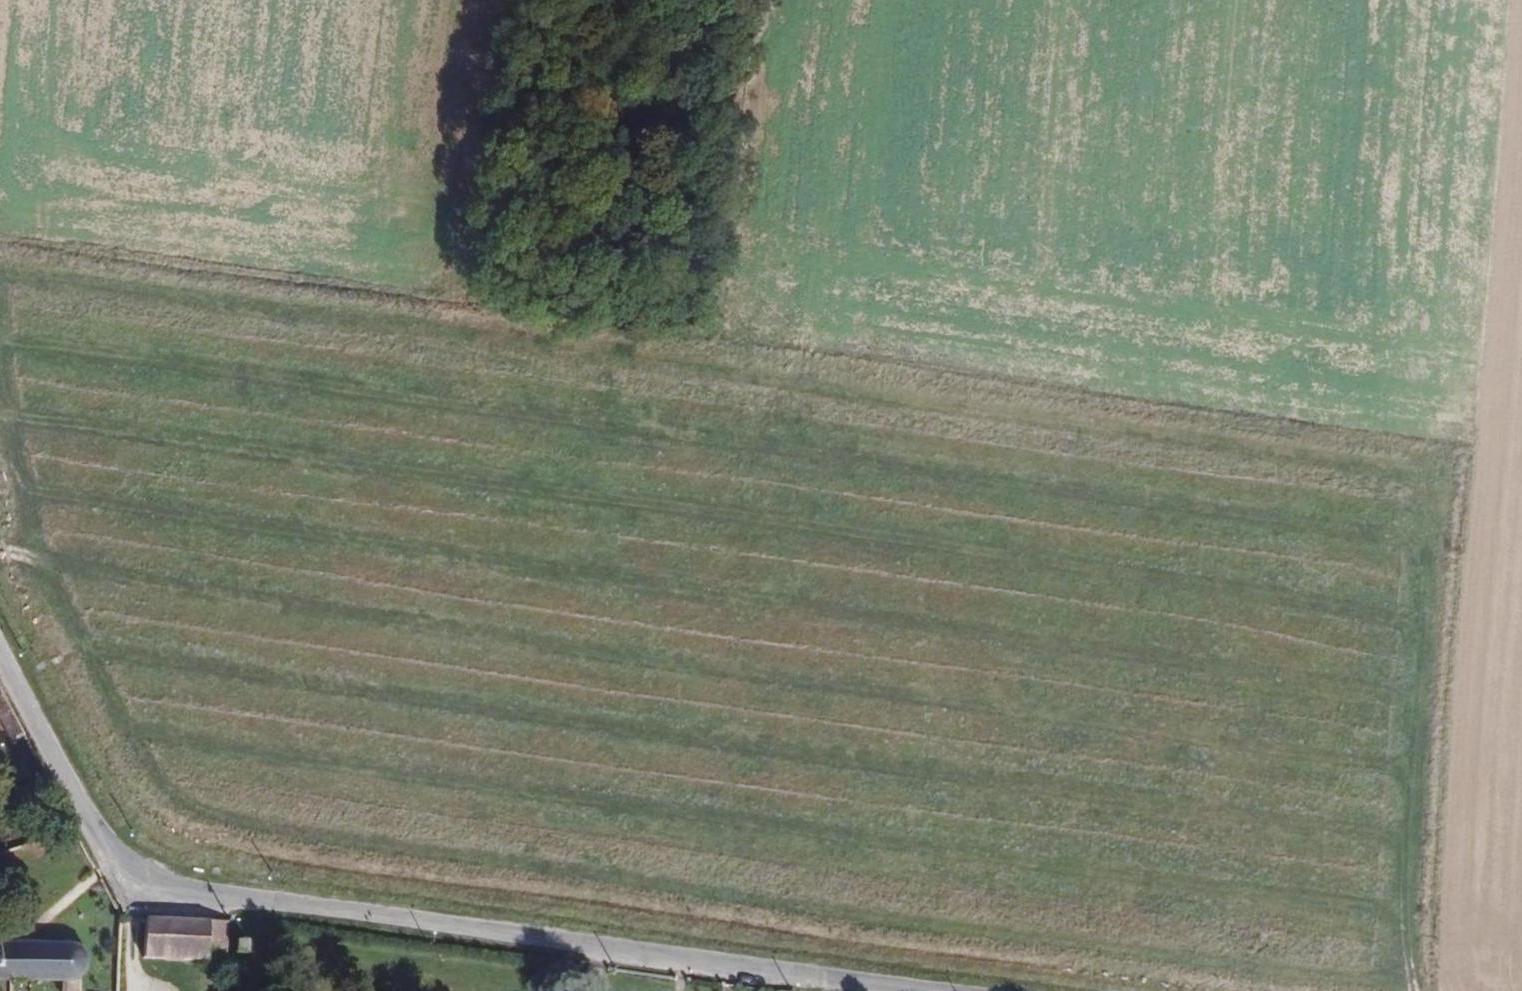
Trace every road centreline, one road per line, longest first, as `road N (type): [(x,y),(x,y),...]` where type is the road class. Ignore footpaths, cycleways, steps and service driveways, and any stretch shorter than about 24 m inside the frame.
road 1 (tertiary): [(0,669),(95,833),(122,862),(157,878),(938,990)]

